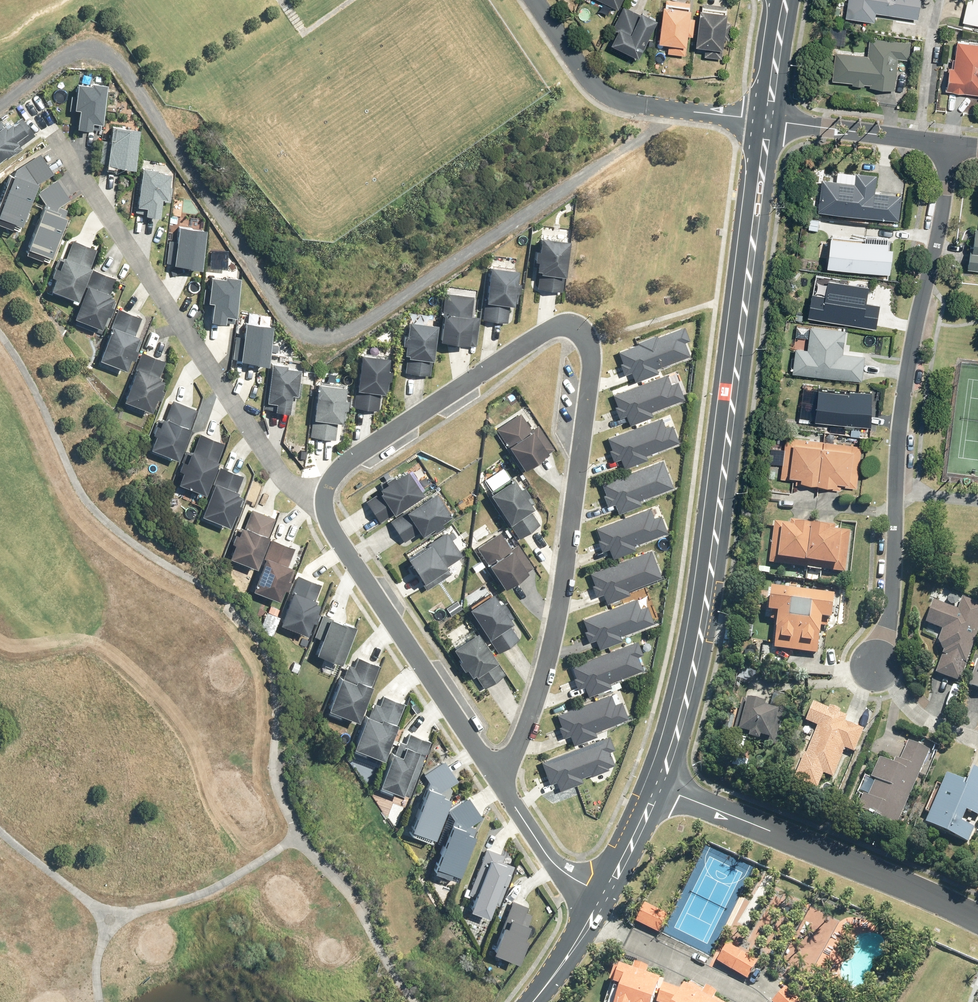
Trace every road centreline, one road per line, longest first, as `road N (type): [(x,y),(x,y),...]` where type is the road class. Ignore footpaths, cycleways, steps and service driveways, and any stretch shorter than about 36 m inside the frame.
road 1 (track): [(681,110),(344,337),(326,340),(295,332),(105,50),(61,53),(0,98)]
road 2 (residential): [(325,500),(349,461),(548,329),(577,329),(587,341),(564,576),(545,671),(502,781)]
road 3 (tertiary): [(769,122),(704,618),(661,787)]
road 4 (residential): [(876,666),(891,622),(902,405),(953,144)]
road 5 (residential): [(325,500),(285,481),(59,139)]
road 6 (residential): [(977,918),(661,787)]
road 7 (residential): [(502,781),(333,530),(325,500)]
road 8 (residential): [(953,144),(769,122)]
road 9 (residential): [(607,894),(558,868),(502,781)]
road 10 (residential): [(977,742),(925,722),(876,666)]
road 11 (tertiary): [(607,894),(533,1001)]
road 12 (tertiary): [(787,0),(769,122)]
road 13 (tertiary): [(661,787),(607,894)]

